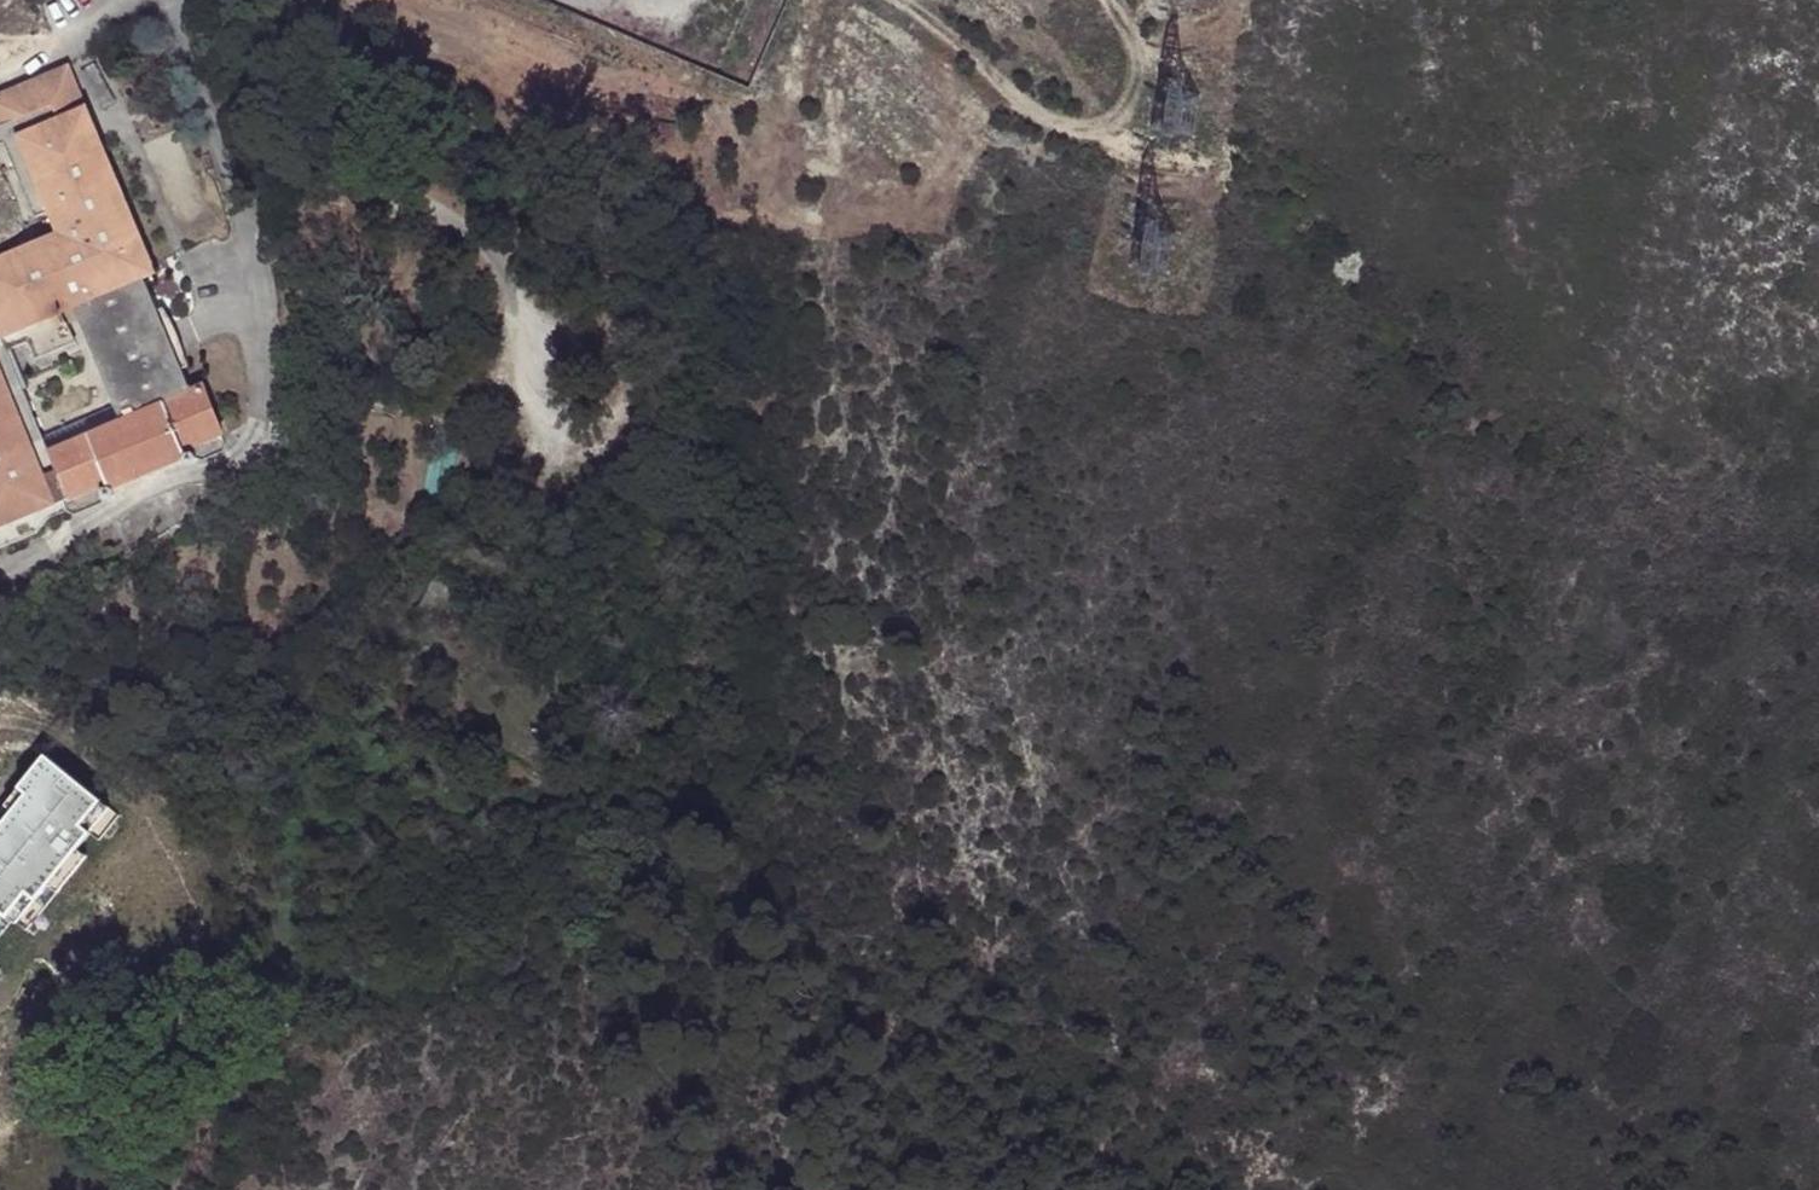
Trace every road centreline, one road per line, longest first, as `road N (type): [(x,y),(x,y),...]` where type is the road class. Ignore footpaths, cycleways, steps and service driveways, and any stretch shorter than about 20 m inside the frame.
road 1 (track): [(1112,0),(1140,41),(1144,71),(1133,104),(1105,124),(1063,125),(1020,103),(898,0)]

